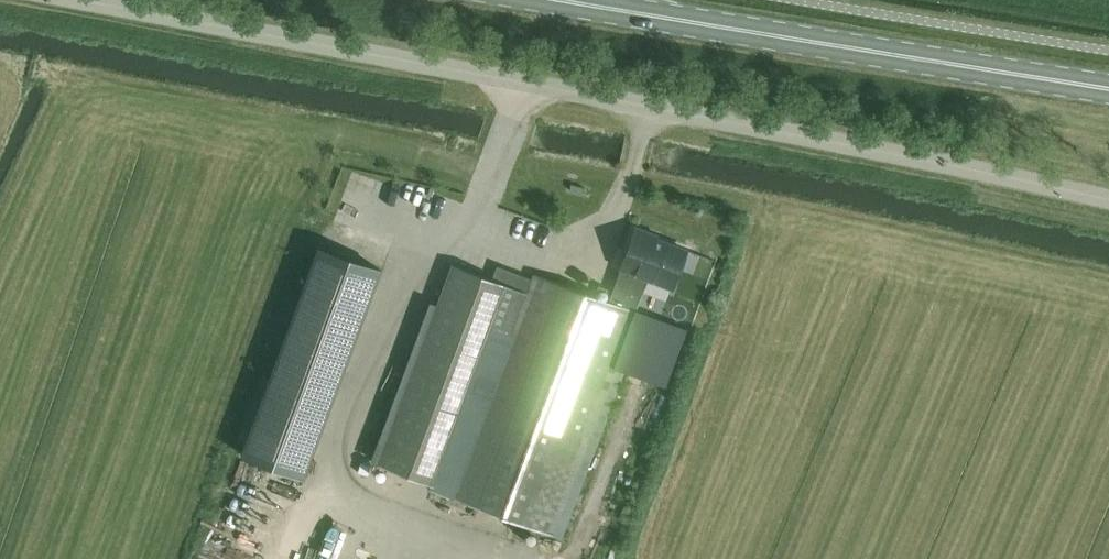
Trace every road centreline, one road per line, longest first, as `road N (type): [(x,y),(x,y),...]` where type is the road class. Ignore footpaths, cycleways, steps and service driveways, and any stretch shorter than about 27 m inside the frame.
road 1 (unclassified): [(1108,198),(79,0)]
road 2 (primary): [(1108,88),(557,0)]

